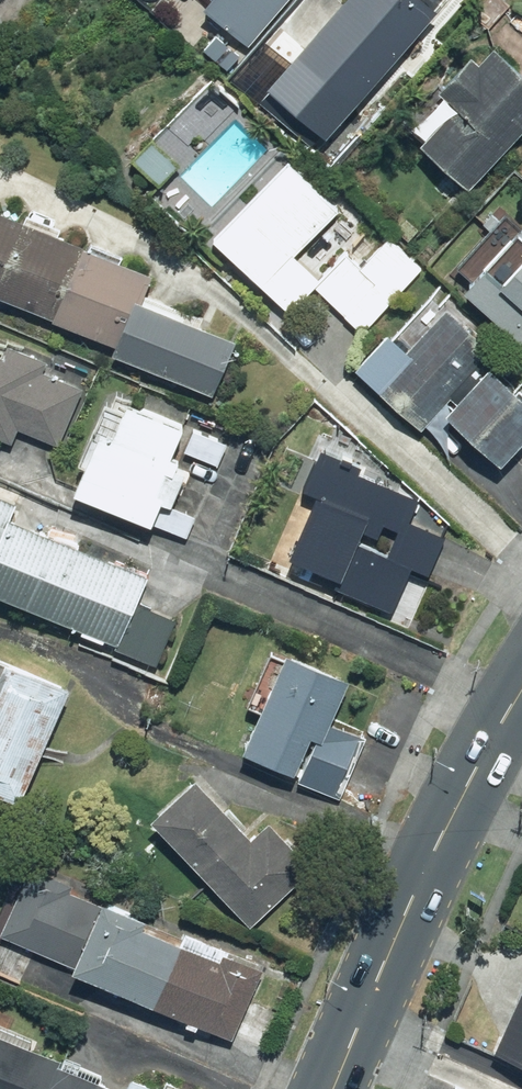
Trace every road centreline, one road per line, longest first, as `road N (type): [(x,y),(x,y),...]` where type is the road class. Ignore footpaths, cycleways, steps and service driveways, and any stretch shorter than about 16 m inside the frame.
road 1 (primary): [(521,691),(441,839),(329,1088)]

